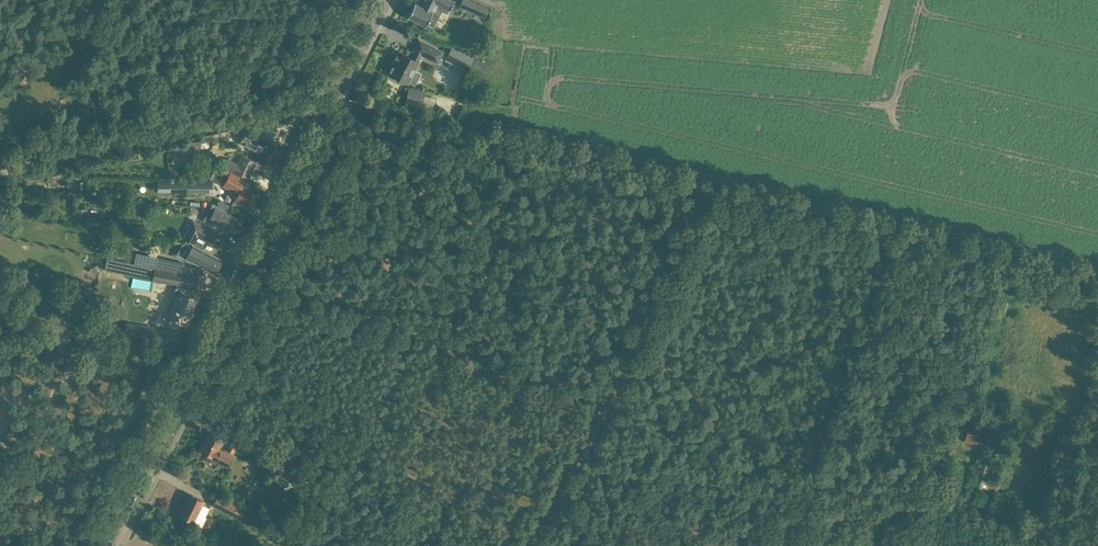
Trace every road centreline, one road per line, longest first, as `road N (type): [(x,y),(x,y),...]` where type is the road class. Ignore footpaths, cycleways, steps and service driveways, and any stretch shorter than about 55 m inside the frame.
road 1 (unclassified): [(992,252),(346,103)]
road 2 (tertiary): [(107,545),(389,0)]
road 3 (track): [(532,545),(717,188)]
road 4 (track): [(346,103),(0,167)]

